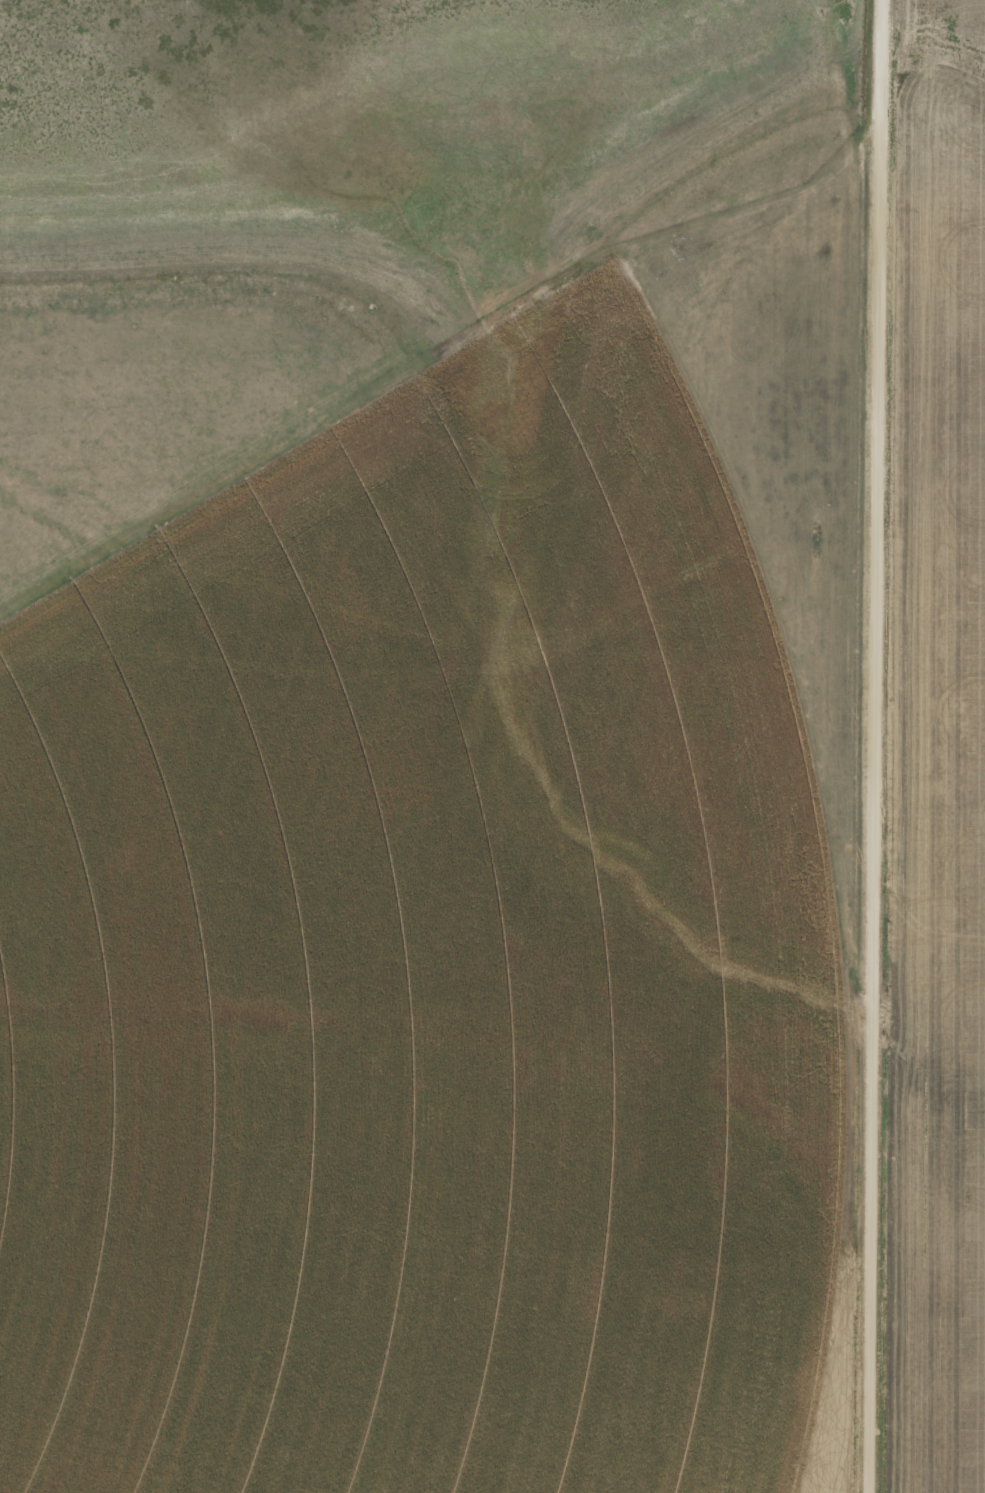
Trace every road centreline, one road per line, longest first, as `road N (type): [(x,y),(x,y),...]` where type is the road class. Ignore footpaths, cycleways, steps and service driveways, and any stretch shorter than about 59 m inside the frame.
road 1 (residential): [(872,1492),(883,0)]

